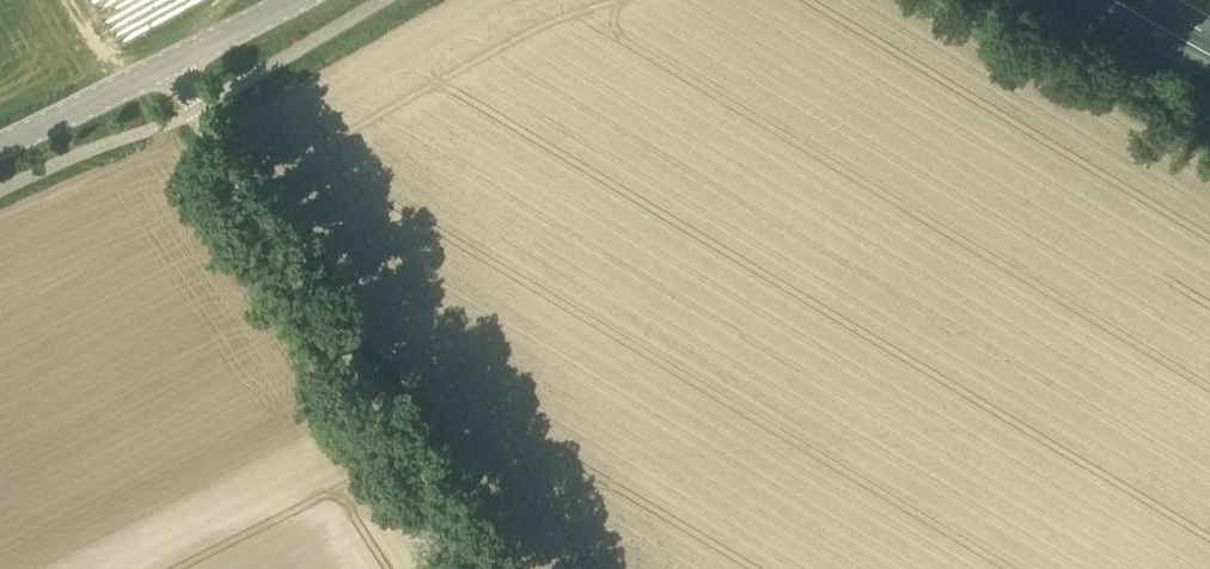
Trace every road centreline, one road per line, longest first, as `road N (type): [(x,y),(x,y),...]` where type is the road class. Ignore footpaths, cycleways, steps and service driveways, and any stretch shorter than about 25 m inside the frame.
road 1 (unclassified): [(470,568),(151,74)]
road 2 (tertiary): [(0,143),(151,74)]
road 3 (tertiary): [(151,74),(294,0)]

